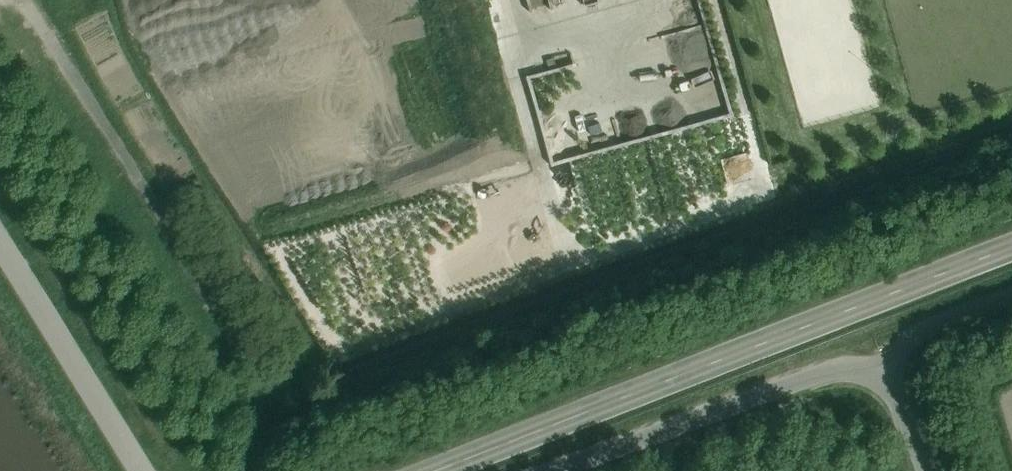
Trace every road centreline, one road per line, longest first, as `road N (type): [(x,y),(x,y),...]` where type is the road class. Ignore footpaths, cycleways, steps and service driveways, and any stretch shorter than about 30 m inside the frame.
road 1 (secondary): [(433,470),(857,306)]
road 2 (unclassified): [(223,321),(20,0)]
road 3 (unclassified): [(551,470),(823,368)]
road 4 (unclassified): [(138,470),(0,245)]
road 5 (unclassified): [(924,470),(857,306)]
road 6 (secondary): [(857,306),(1011,247)]

